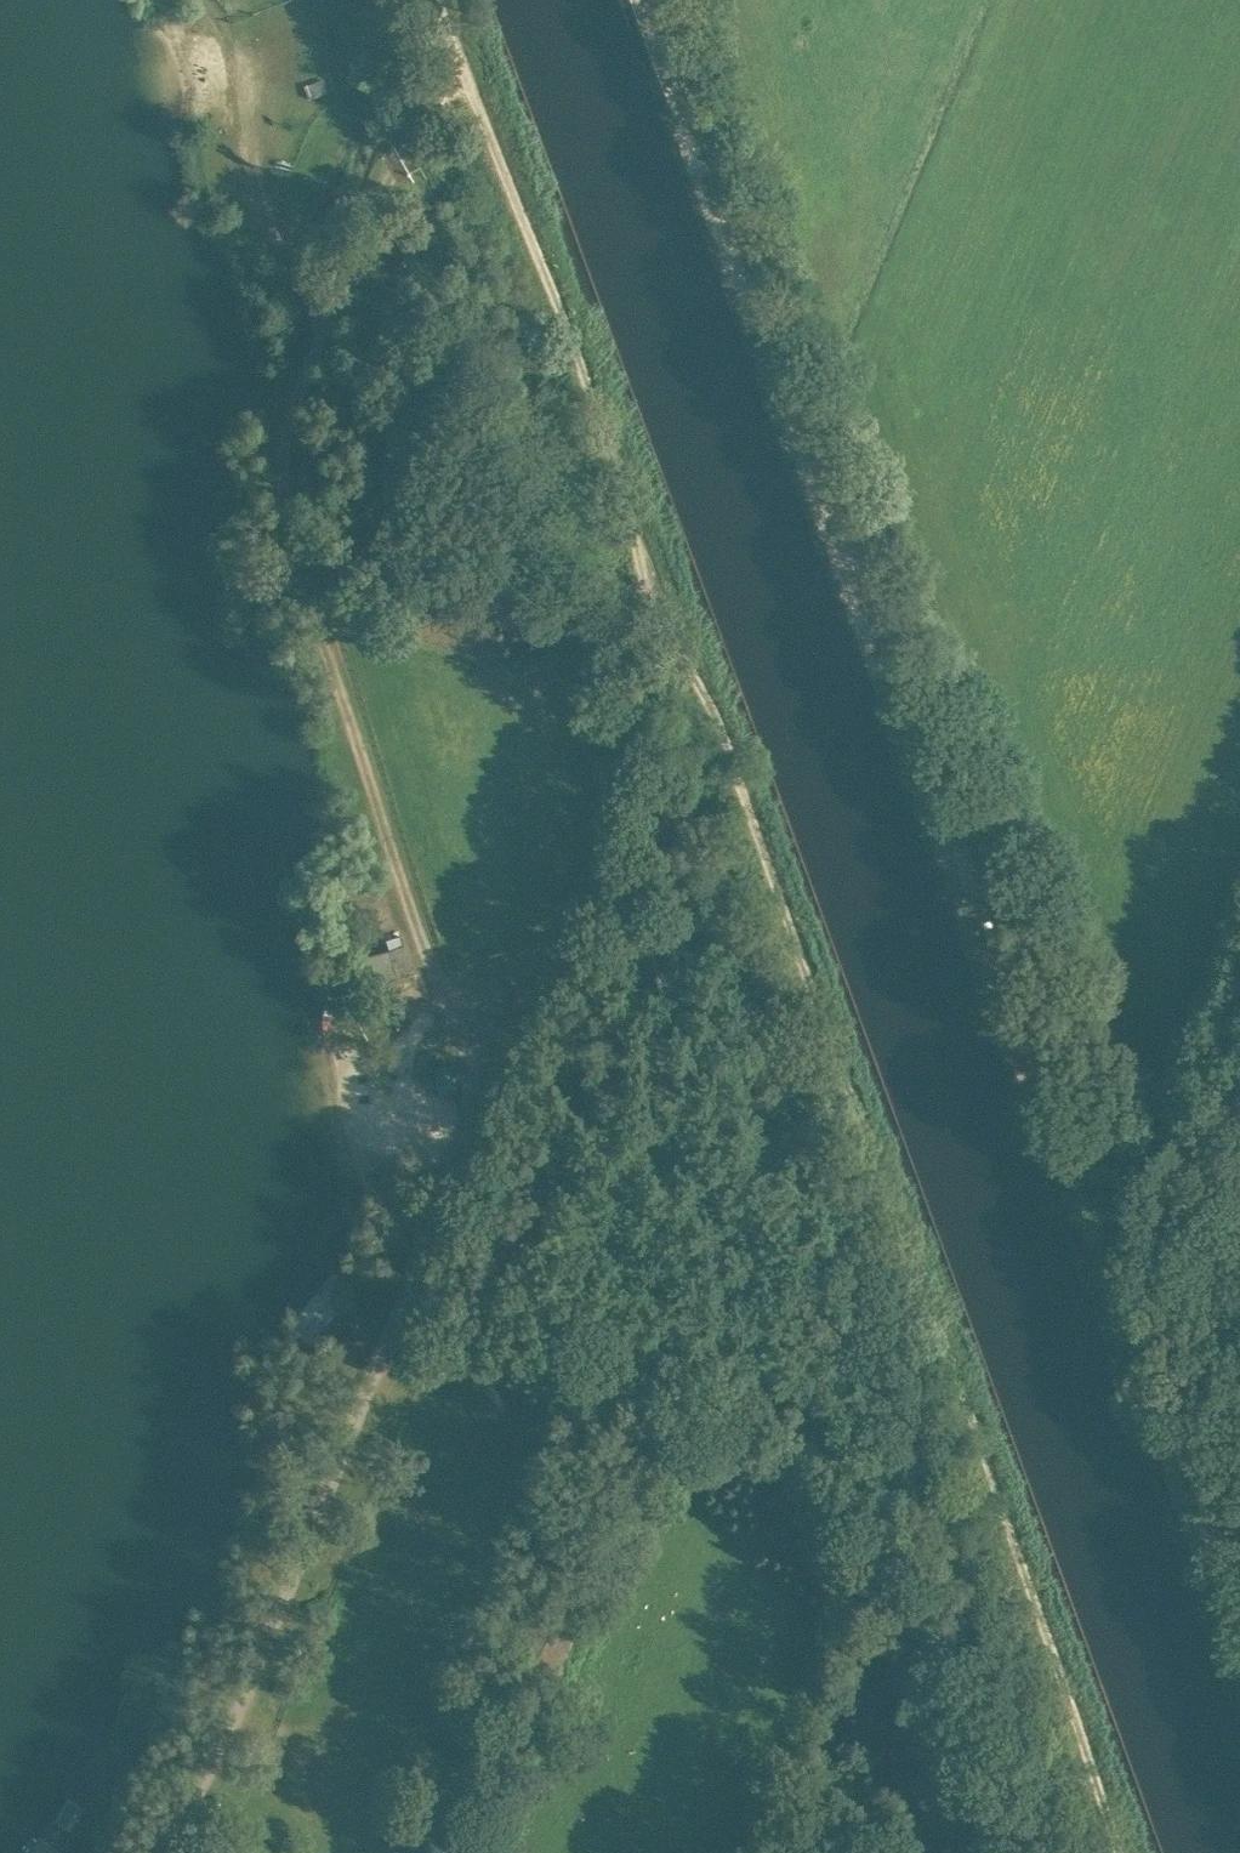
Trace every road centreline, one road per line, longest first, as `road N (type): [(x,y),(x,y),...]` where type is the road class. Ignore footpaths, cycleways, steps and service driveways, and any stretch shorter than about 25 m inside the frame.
road 1 (track): [(436,0),(1119,1852)]
road 2 (track): [(636,0),(1052,1107),(1239,1662)]

